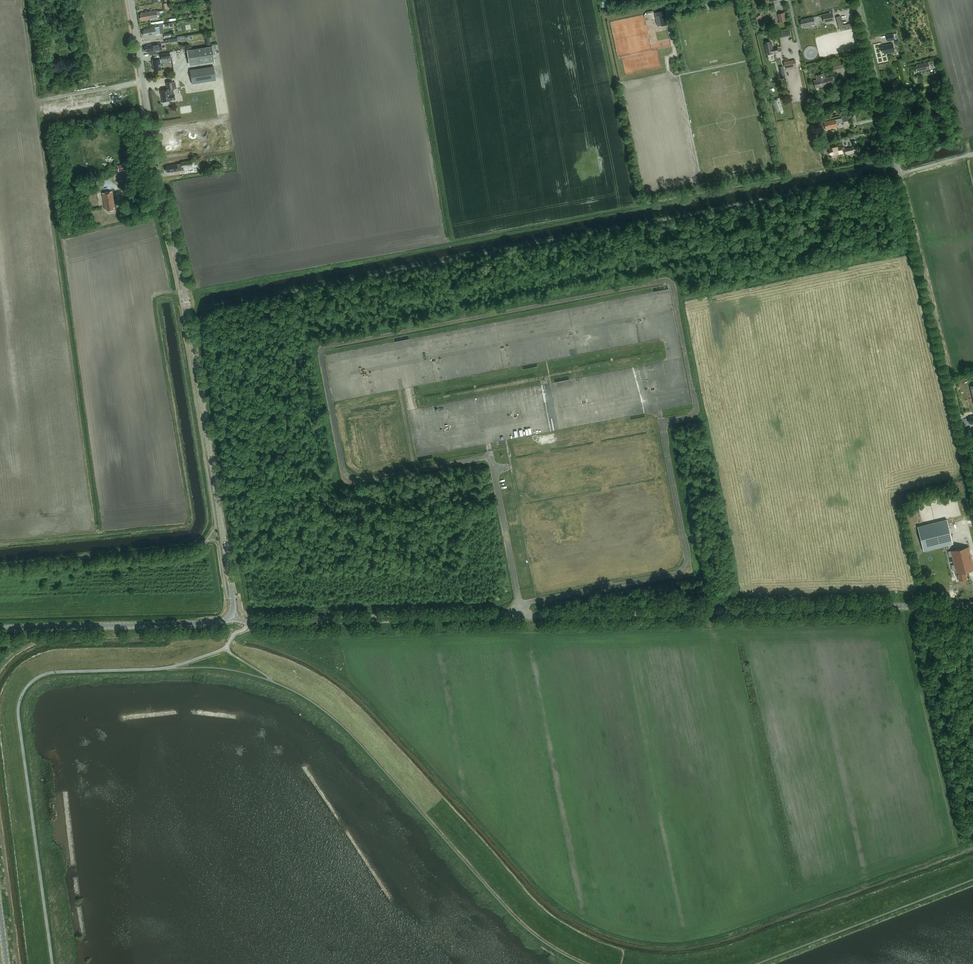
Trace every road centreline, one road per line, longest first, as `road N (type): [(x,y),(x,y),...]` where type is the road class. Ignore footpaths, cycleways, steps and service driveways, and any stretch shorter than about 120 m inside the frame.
road 1 (unclassified): [(233,614),(247,622),(972,605)]
road 2 (unclassified): [(233,614),(187,303)]
road 3 (residential): [(187,303),(130,0)]
road 4 (unclassified): [(972,476),(912,219)]
road 5 (unclassified): [(0,628),(214,623),(233,614)]
road 6 (residential): [(912,219),(858,0)]

